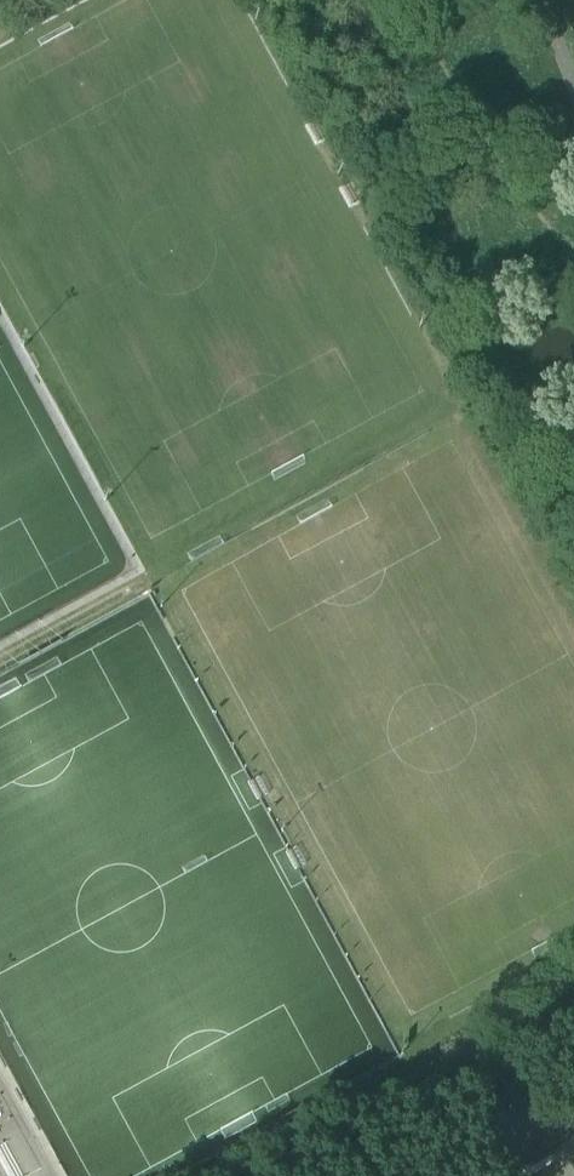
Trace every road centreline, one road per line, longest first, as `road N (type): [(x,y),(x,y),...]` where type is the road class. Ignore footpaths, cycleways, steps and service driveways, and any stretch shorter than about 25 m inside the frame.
road 1 (unclassified): [(410,1175),(573,1087)]

